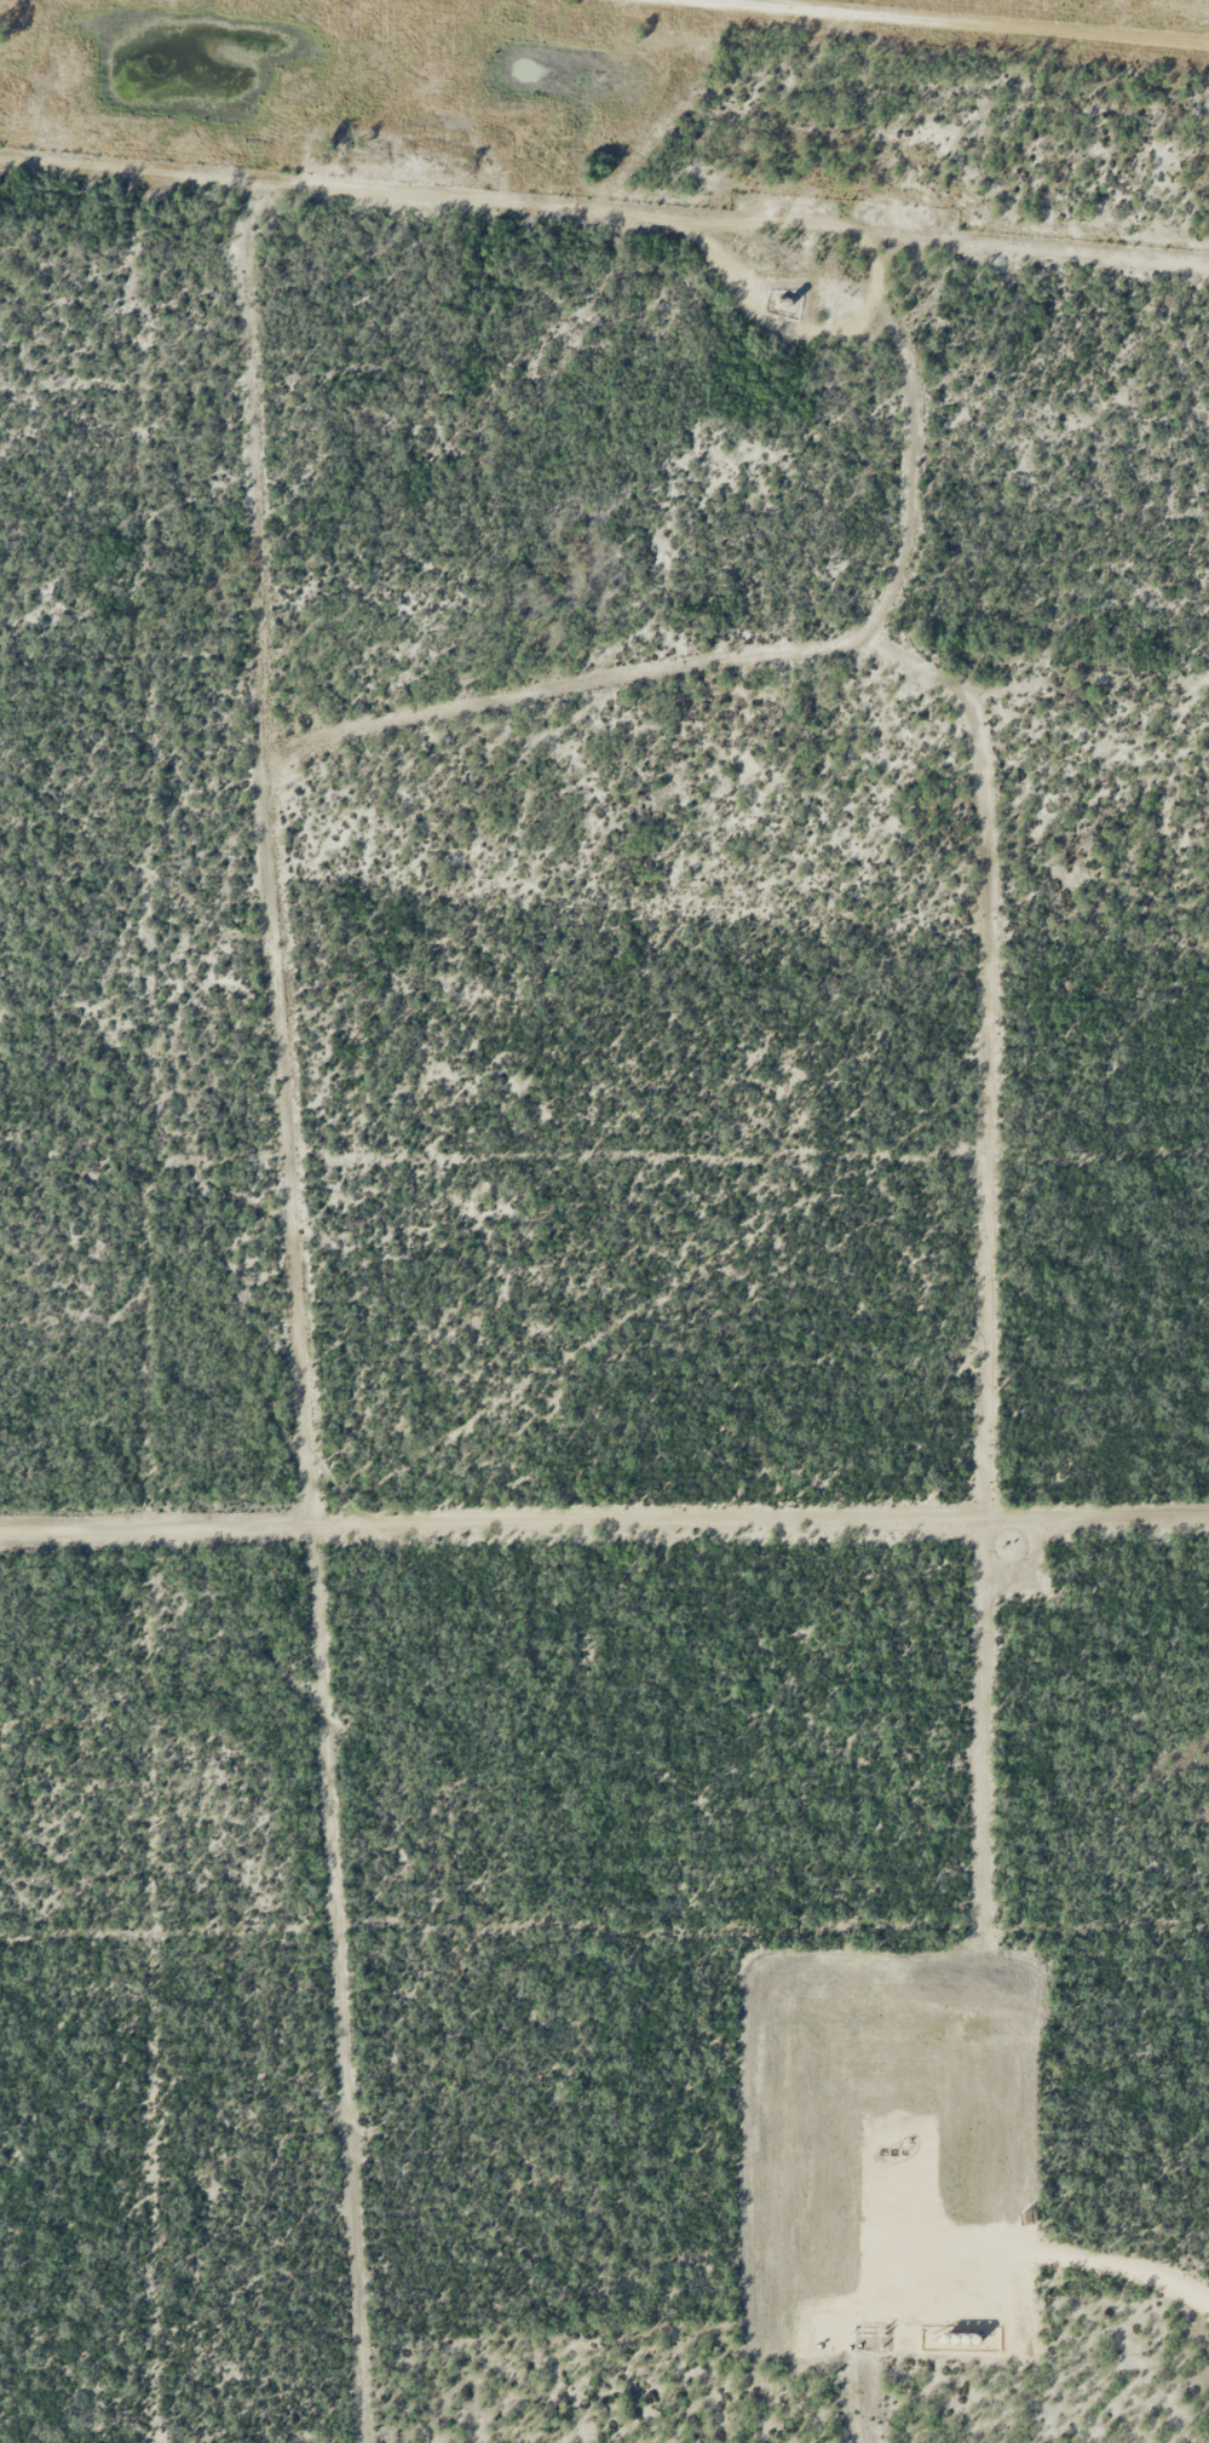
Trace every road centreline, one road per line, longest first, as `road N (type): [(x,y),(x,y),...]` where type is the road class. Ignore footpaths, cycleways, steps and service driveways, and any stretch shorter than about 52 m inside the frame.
road 1 (track): [(1208,41),(724,0)]

